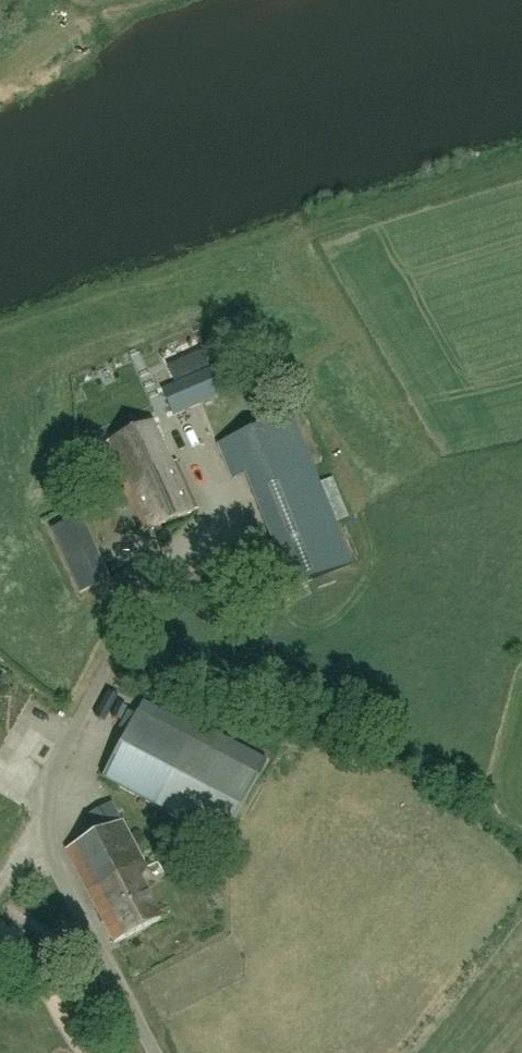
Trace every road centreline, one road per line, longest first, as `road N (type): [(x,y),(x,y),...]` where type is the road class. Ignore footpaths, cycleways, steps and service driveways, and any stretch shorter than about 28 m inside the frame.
road 1 (unclassified): [(167,1052),(67,870),(57,831),(70,705),(138,563)]

